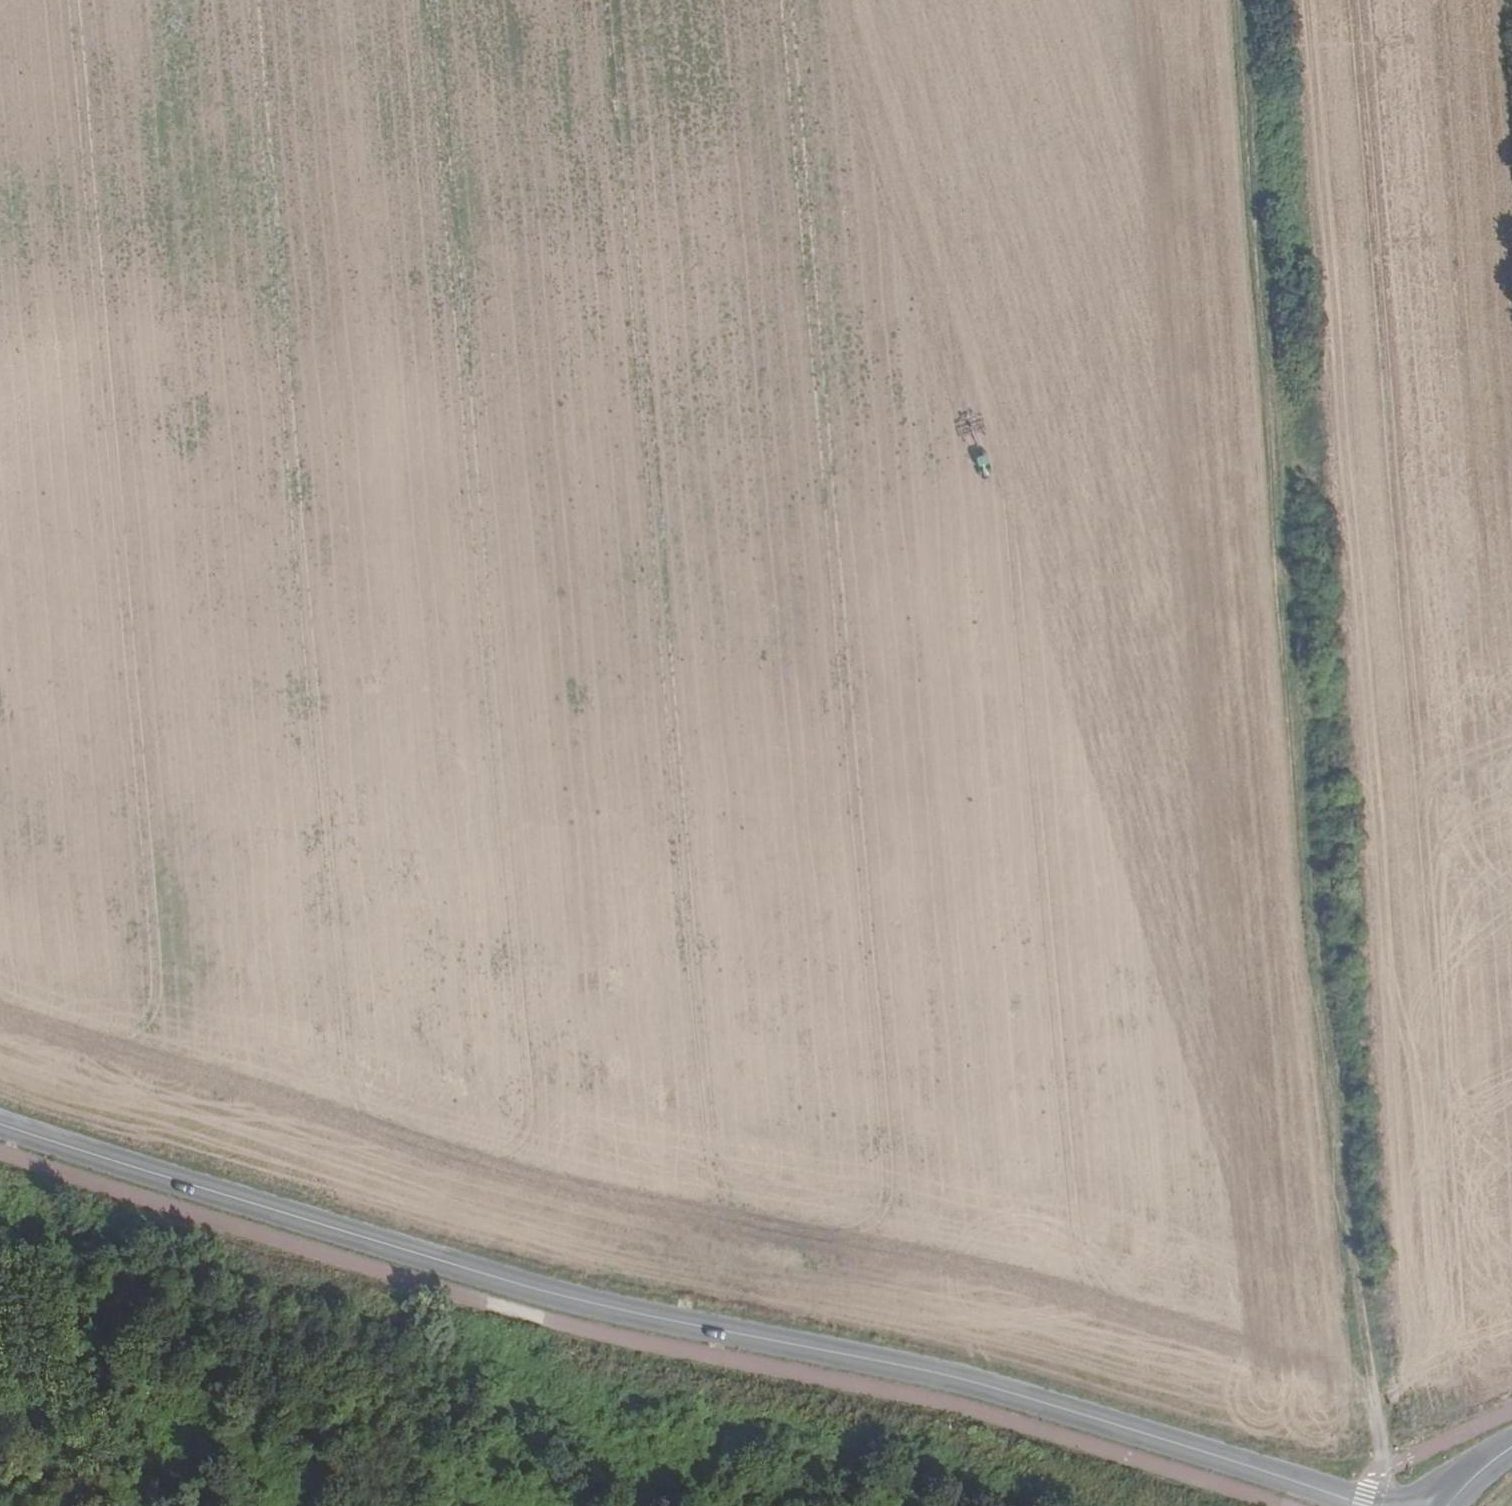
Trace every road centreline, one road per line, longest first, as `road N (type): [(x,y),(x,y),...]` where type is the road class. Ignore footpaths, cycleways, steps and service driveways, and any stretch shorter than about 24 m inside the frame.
road 1 (track): [(1380,1505),(1317,901),(1248,0)]
road 2 (tertiary): [(1360,1505),(938,1376),(520,1291),(0,1127)]

